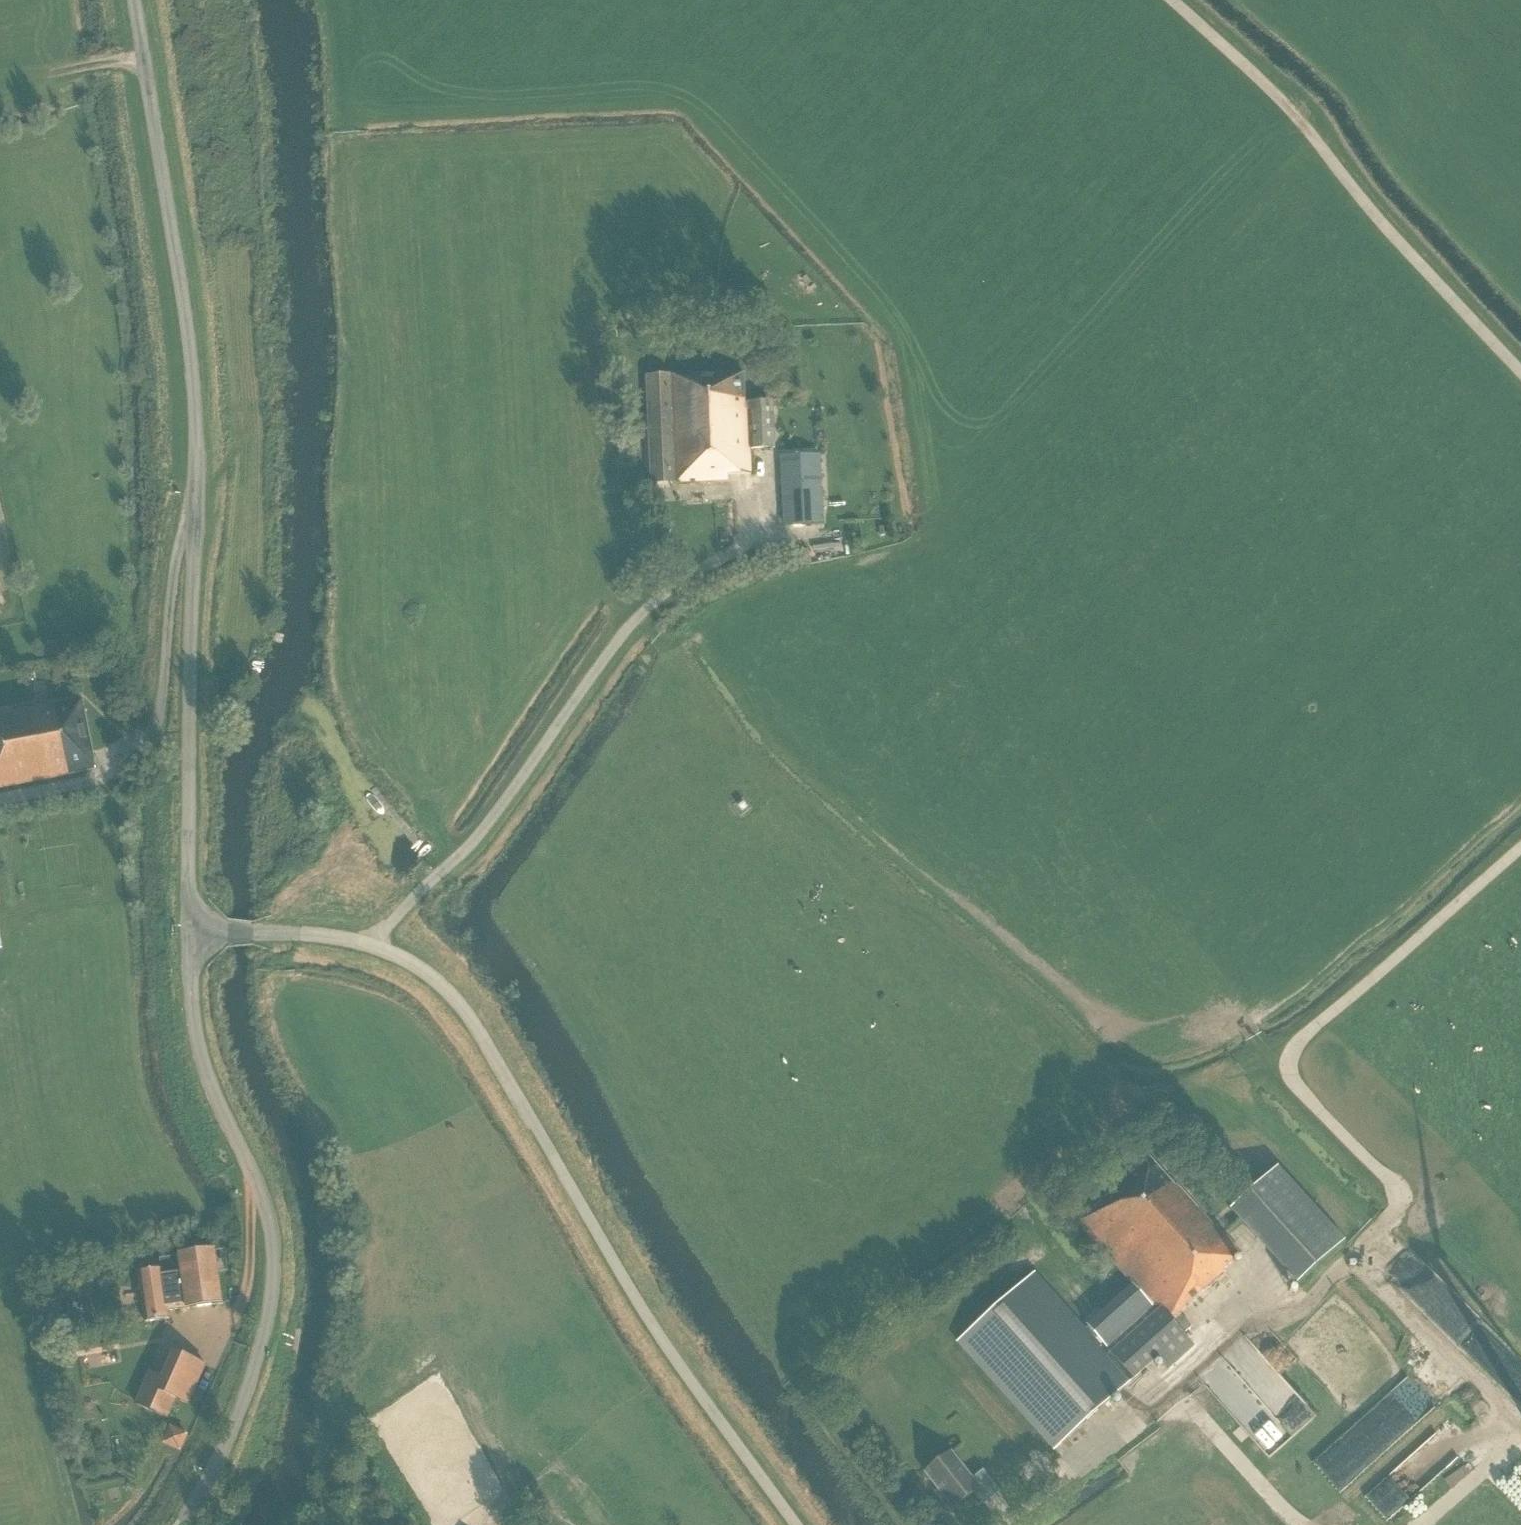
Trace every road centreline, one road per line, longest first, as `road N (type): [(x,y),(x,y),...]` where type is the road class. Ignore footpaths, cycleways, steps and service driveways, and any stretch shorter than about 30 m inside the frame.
road 1 (unclassified): [(188,930),(194,411),(132,0)]
road 2 (unclassified): [(796,1524),(674,1357),(467,1010),(410,963),(371,945),(299,933),(188,930)]
road 3 (unclassified): [(188,930),(196,1040),(211,1090),(258,1184),(274,1245),(260,1347),(205,1487)]

